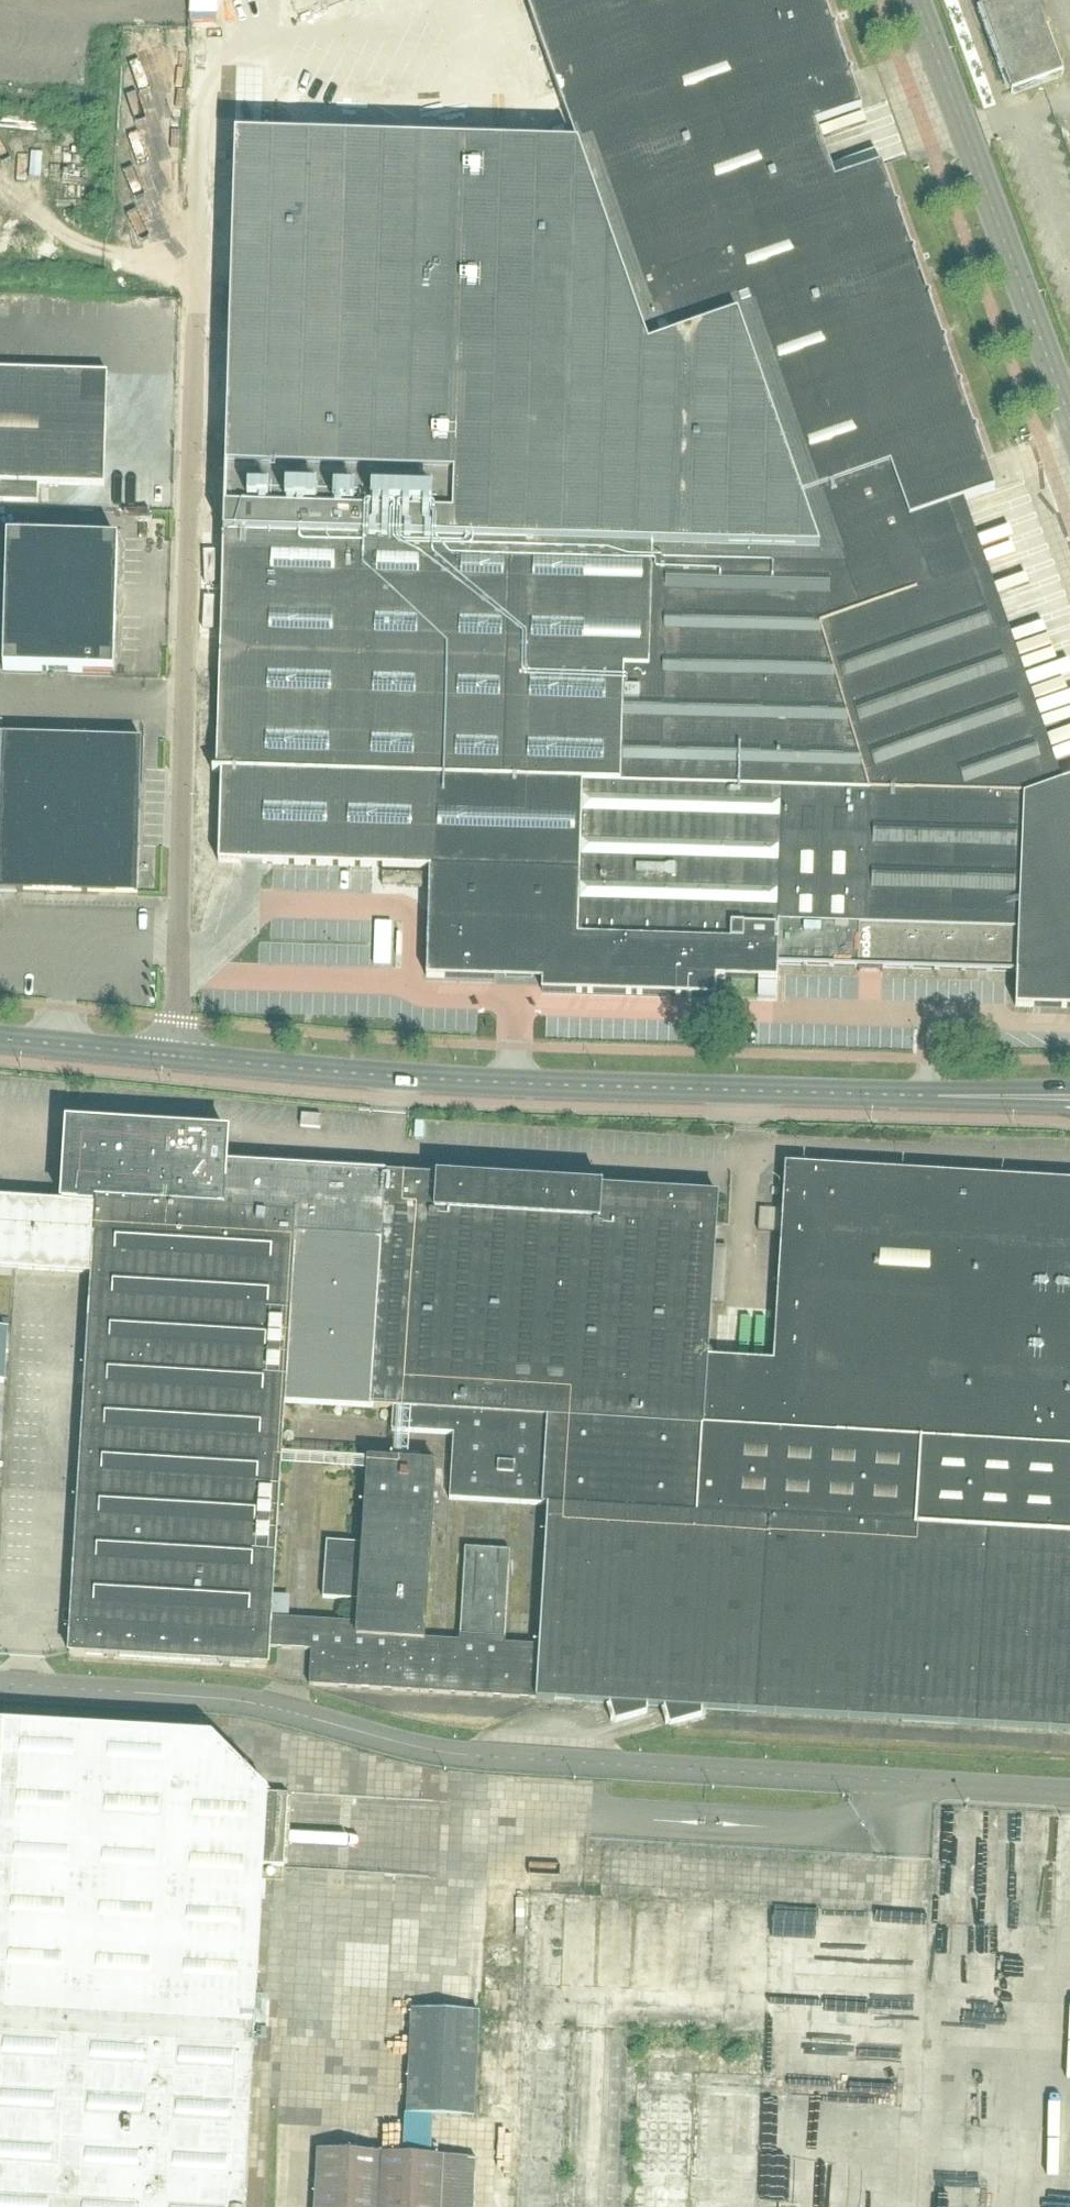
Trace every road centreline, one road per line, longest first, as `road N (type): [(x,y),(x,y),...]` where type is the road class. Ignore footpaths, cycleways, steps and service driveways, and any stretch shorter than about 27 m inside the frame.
road 1 (unclassified): [(1069,1796),(472,1760),(229,1702),(0,1685)]
road 2 (unclassified): [(171,1057),(194,103)]
road 3 (tertiary): [(1069,1099),(534,1084),(171,1057)]
road 4 (tertiary): [(1069,422),(915,0)]
road 5 (tertiary): [(171,1057),(0,1041)]

